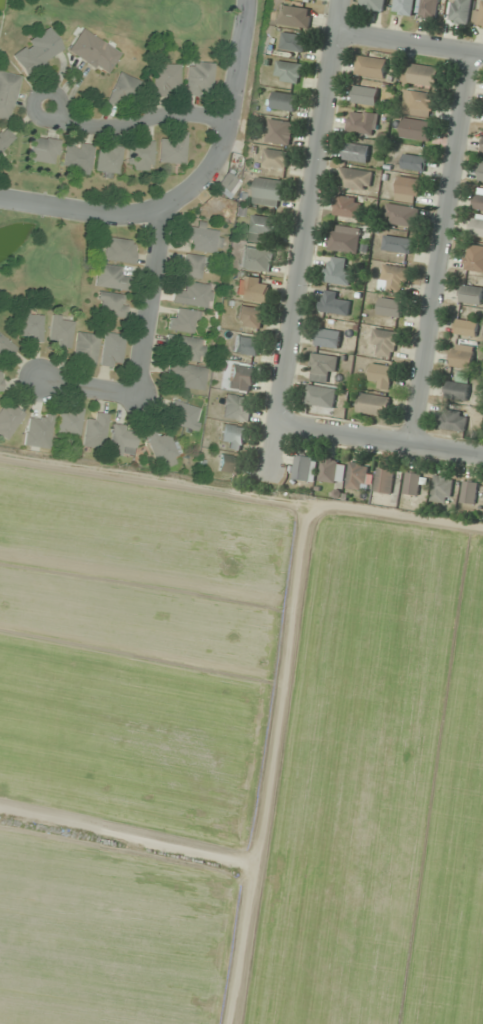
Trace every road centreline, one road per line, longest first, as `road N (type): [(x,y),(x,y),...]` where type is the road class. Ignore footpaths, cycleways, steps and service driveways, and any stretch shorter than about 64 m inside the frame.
road 1 (residential): [(269,469),(342,0)]
road 2 (residential): [(138,394),(163,206),(201,181),(223,147),(247,0)]
road 3 (residential): [(412,439),(472,51)]
road 4 (residential): [(482,450),(277,417)]
road 5 (residential): [(232,115),(98,127),(70,123),(47,105)]
road 6 (residential): [(0,199),(101,215),(163,206)]
road 7 (residential): [(482,53),(337,28)]

